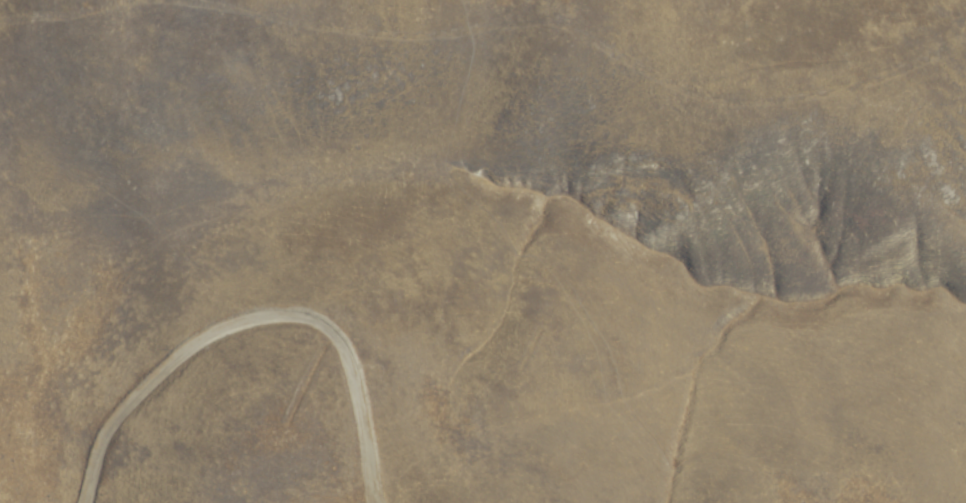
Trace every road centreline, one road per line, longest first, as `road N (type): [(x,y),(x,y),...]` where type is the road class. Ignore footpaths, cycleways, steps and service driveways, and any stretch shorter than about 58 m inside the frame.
road 1 (track): [(372,502),(342,344),(330,323),(295,311),(225,327),(138,392),(102,432),(78,502)]

